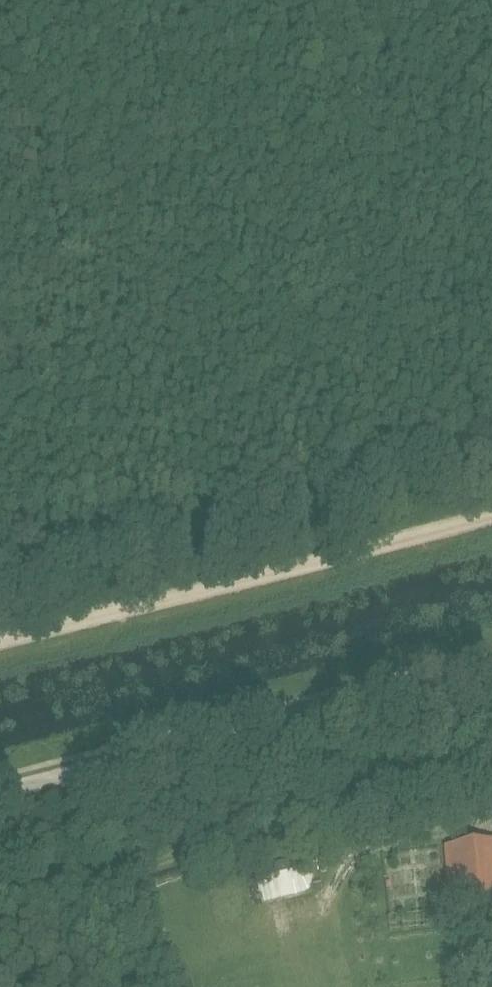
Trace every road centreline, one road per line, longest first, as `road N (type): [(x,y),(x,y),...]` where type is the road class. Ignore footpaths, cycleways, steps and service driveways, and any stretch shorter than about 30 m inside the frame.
road 1 (unclassified): [(0,797),(491,670)]
road 2 (track): [(491,518),(0,644)]

